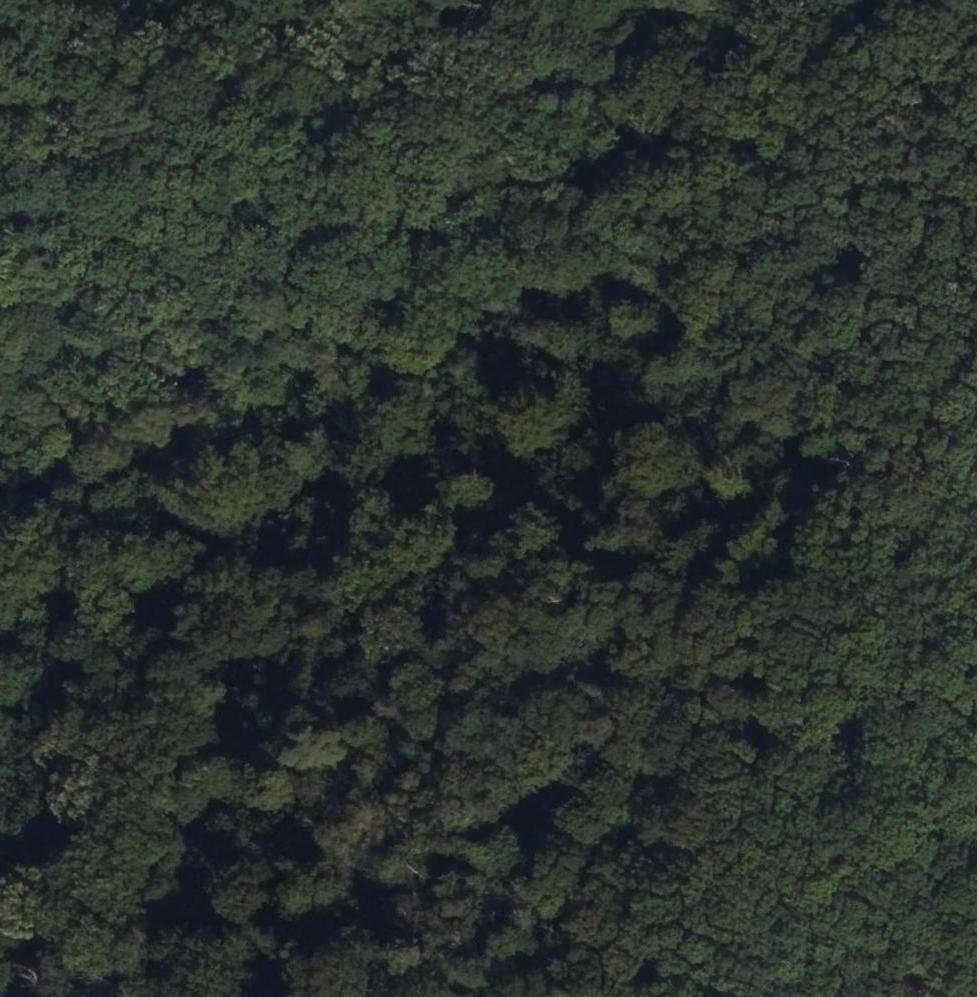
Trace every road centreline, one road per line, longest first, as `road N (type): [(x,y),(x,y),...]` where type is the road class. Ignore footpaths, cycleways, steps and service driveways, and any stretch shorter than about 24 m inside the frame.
road 1 (track): [(648,996),(816,678),(867,534),(933,274),(947,85),(971,0)]
road 2 (track): [(0,155),(136,164),(618,85),(650,75),(728,0)]

